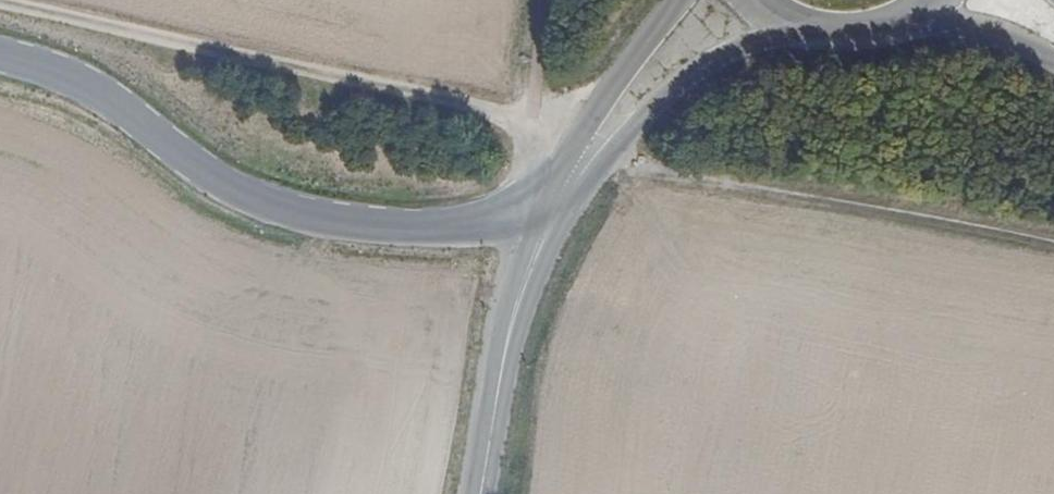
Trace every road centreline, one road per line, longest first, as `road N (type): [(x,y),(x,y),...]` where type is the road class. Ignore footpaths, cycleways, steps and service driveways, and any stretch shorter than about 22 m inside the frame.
road 1 (unclassified): [(545,228),(436,233),(296,215),(210,176),(84,86),(0,64)]
road 2 (track): [(534,122),(0,9)]
road 3 (secondary): [(480,493),(509,325),(545,228)]
road 4 (secondary): [(601,139),(686,79),(795,25)]
road 5 (secondary): [(683,0),(601,139)]
road 6 (secondary): [(795,25),(866,33),(931,4)]
road 7 (secondary): [(931,4),(1053,59)]

